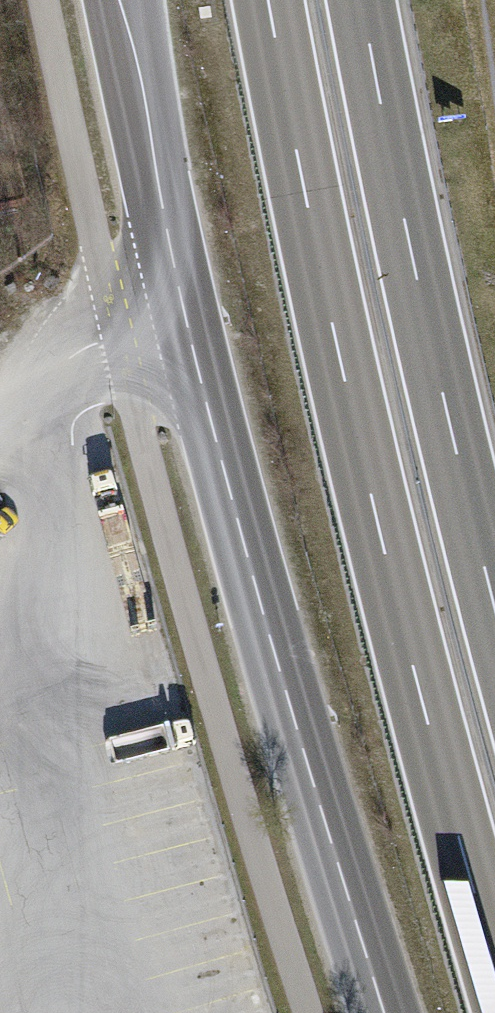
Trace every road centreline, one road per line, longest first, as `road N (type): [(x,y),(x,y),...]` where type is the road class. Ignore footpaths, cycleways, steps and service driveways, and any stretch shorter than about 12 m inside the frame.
road 1 (primary): [(121,0),(180,307),(383,1012)]
road 2 (trunk): [(266,0),(372,513),(494,976)]
road 3 (trunk): [(494,619),(429,343),(360,0)]

